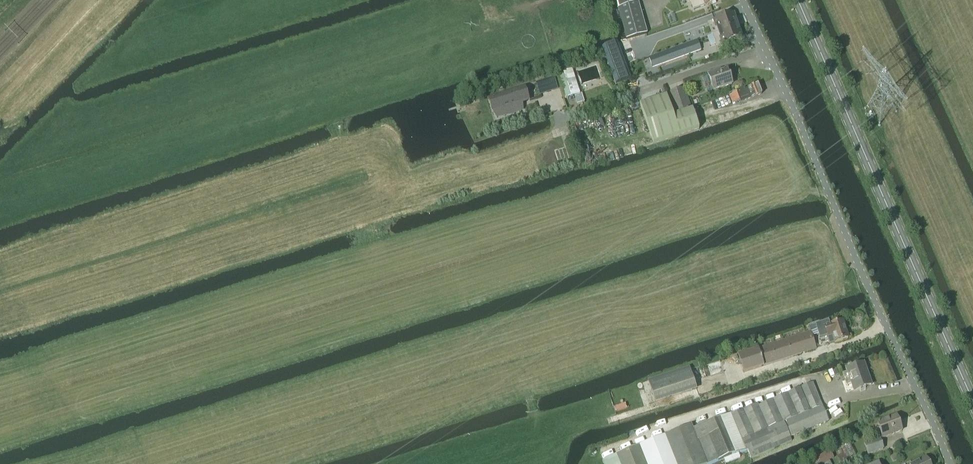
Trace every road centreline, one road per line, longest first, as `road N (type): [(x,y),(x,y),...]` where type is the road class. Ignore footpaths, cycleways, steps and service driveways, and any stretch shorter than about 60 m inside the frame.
road 1 (residential): [(948,463),(742,0)]
road 2 (secondary): [(972,400),(798,0)]

